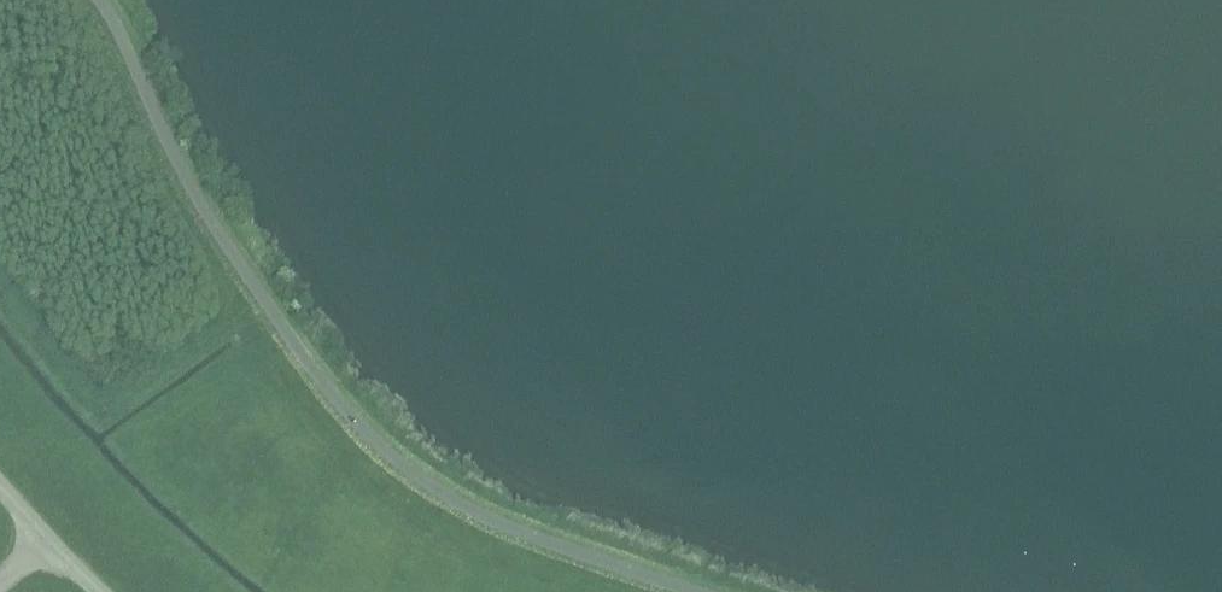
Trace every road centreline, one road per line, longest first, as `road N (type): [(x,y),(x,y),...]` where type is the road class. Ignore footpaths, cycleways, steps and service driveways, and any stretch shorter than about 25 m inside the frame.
road 1 (unclassified): [(96,591),(0,496)]

